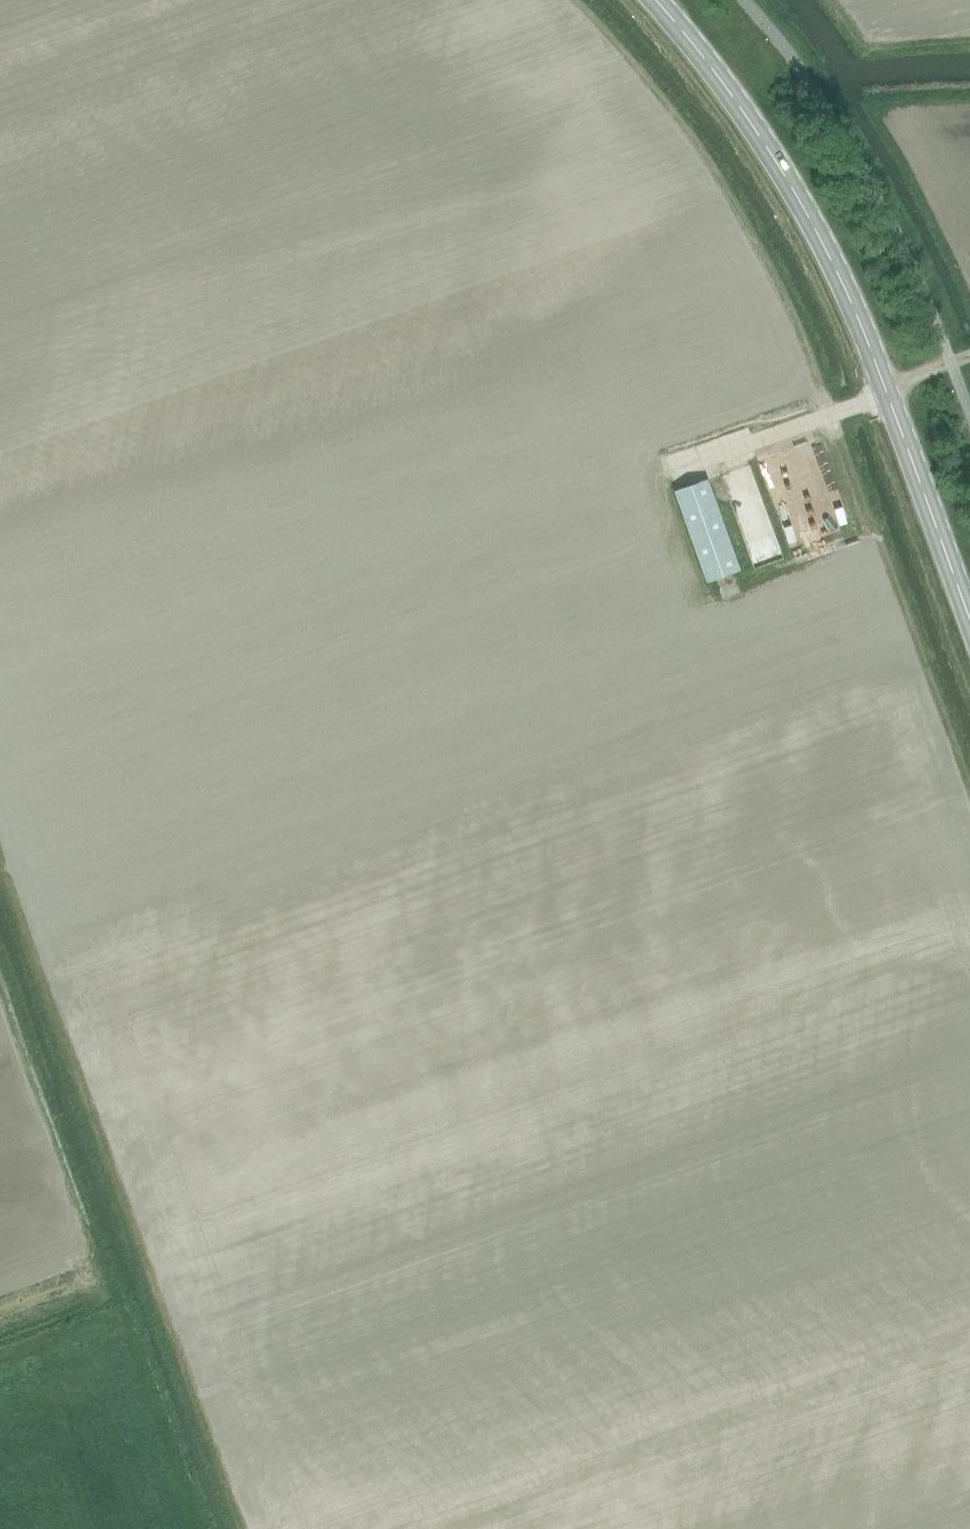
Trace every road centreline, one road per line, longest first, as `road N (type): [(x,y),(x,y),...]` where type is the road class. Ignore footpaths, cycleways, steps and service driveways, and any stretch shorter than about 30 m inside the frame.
road 1 (tertiary): [(969,619),(819,234),(763,139),(656,0)]

